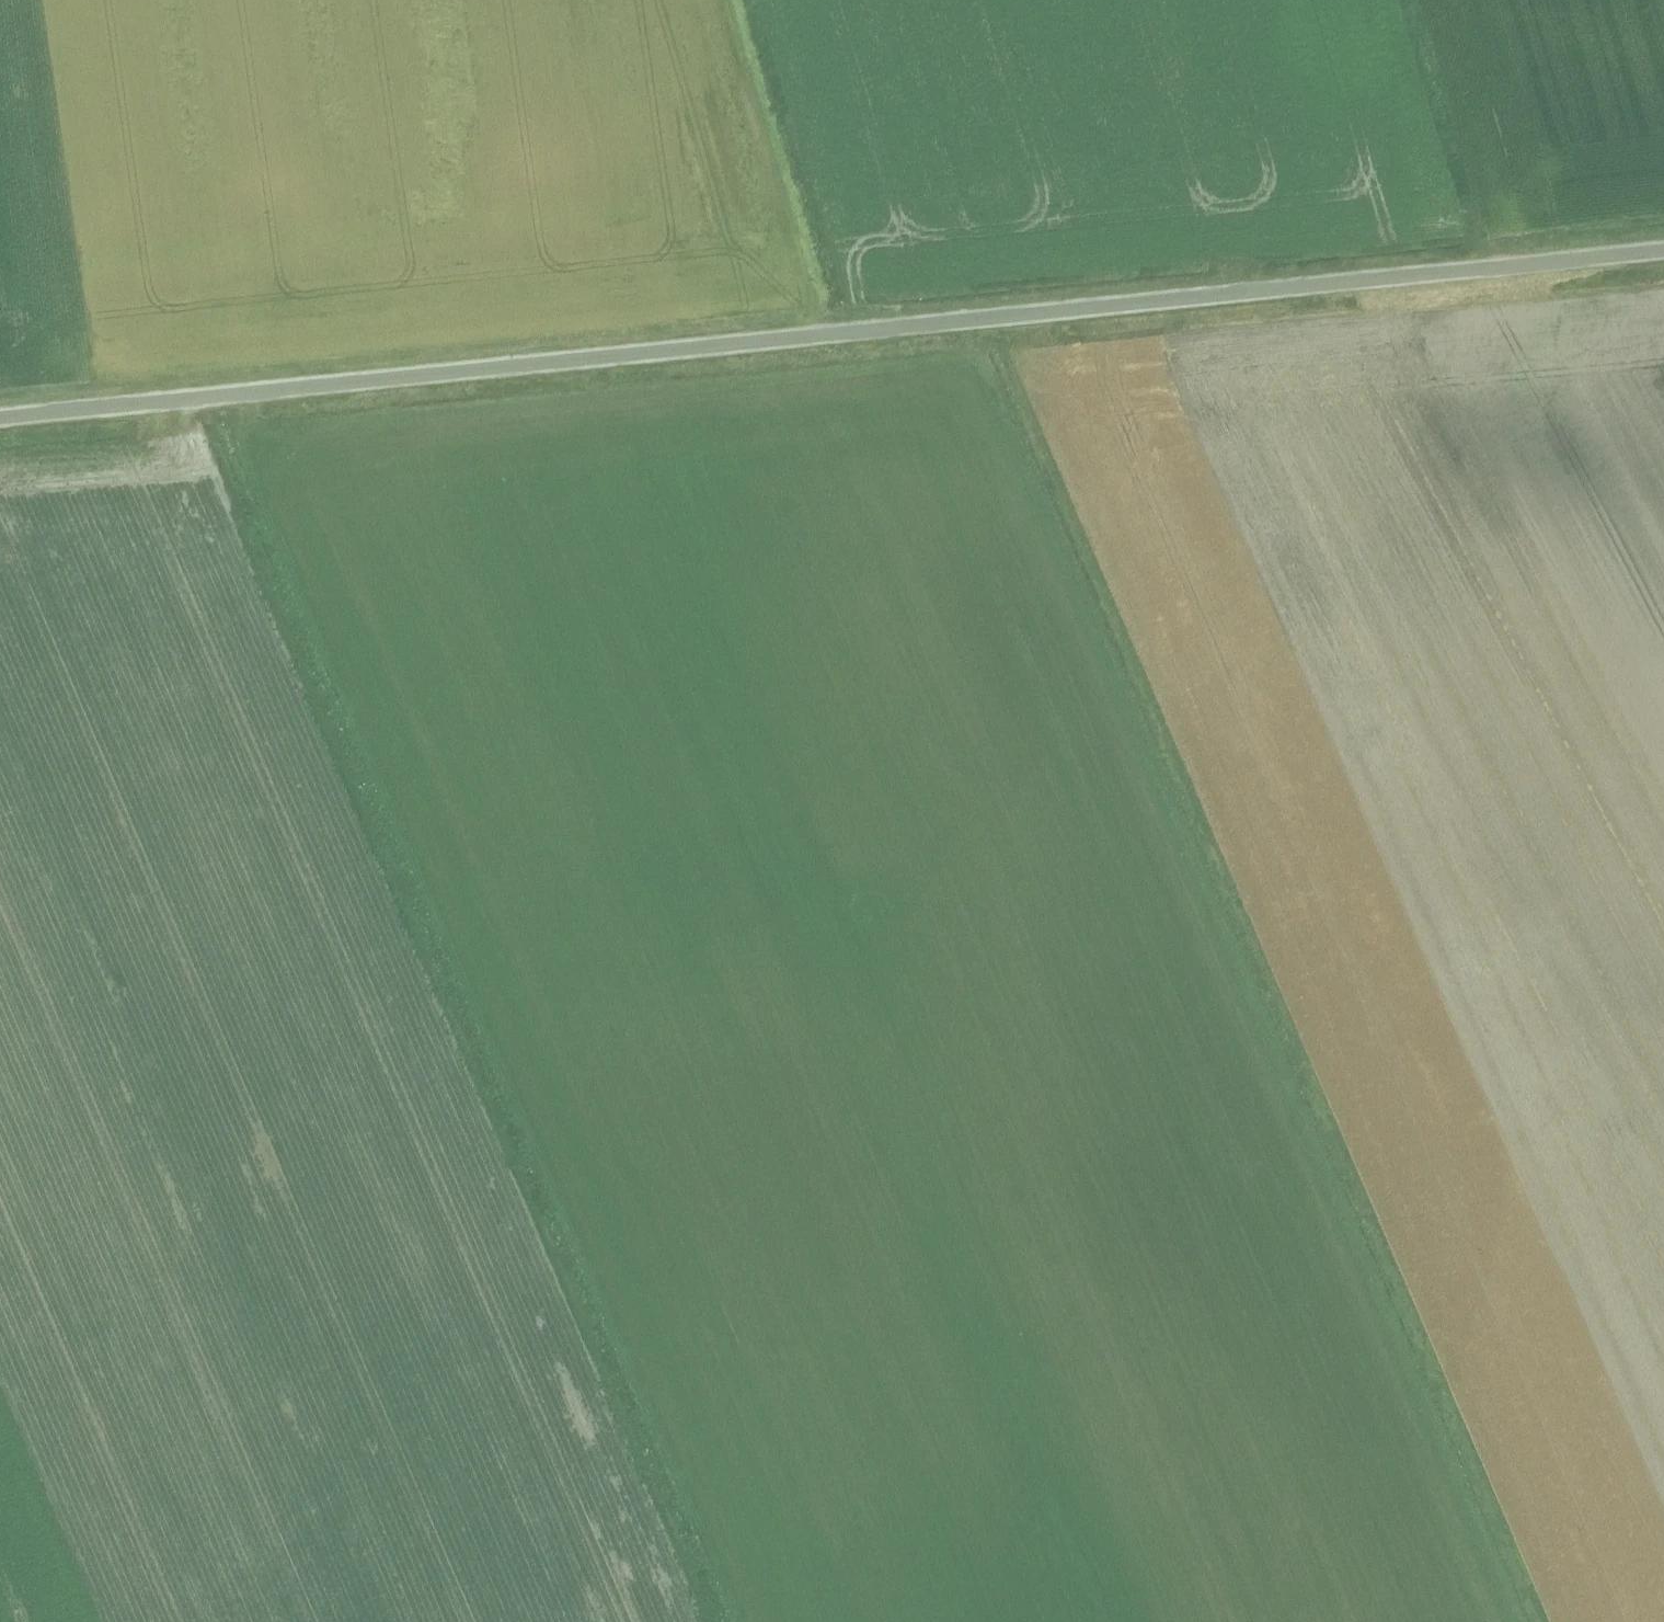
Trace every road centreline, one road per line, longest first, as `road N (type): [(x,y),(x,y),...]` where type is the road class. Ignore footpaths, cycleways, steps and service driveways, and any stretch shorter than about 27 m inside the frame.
road 1 (unclassified): [(0,416),(1663,250)]

